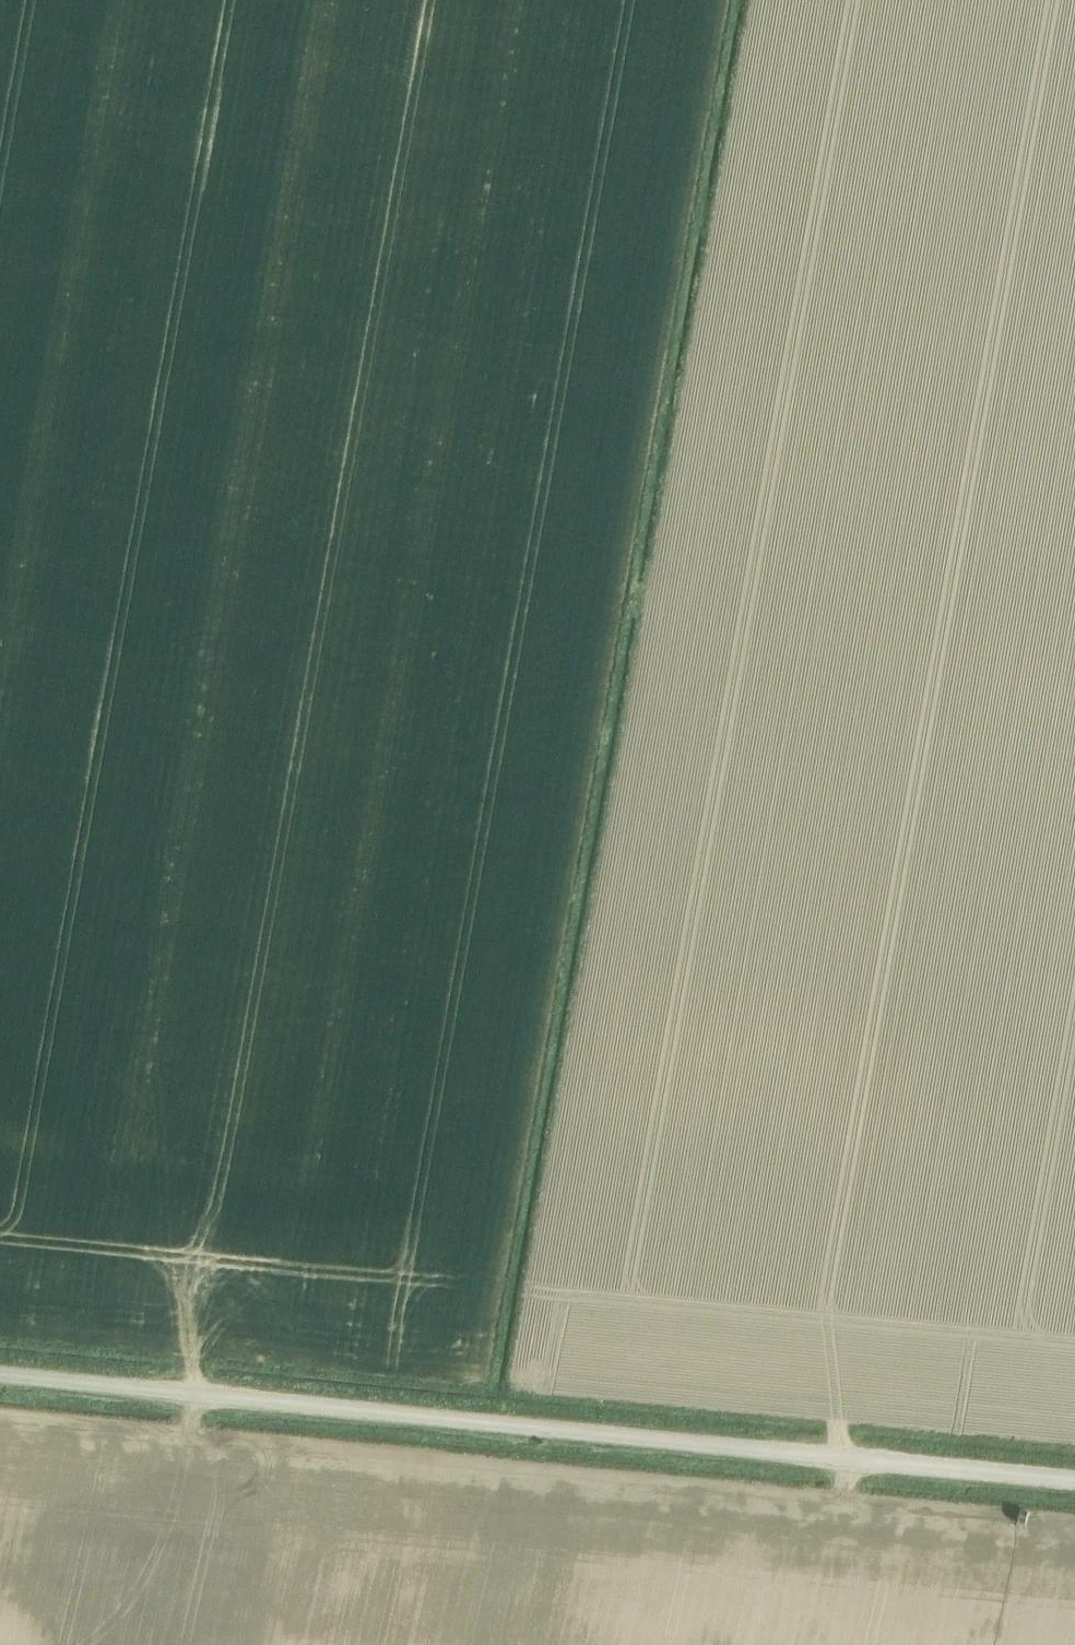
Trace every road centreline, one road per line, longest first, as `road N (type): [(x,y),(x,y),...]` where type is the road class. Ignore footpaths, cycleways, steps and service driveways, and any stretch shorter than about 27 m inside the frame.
road 1 (unclassified): [(1074,1476),(0,1372)]

